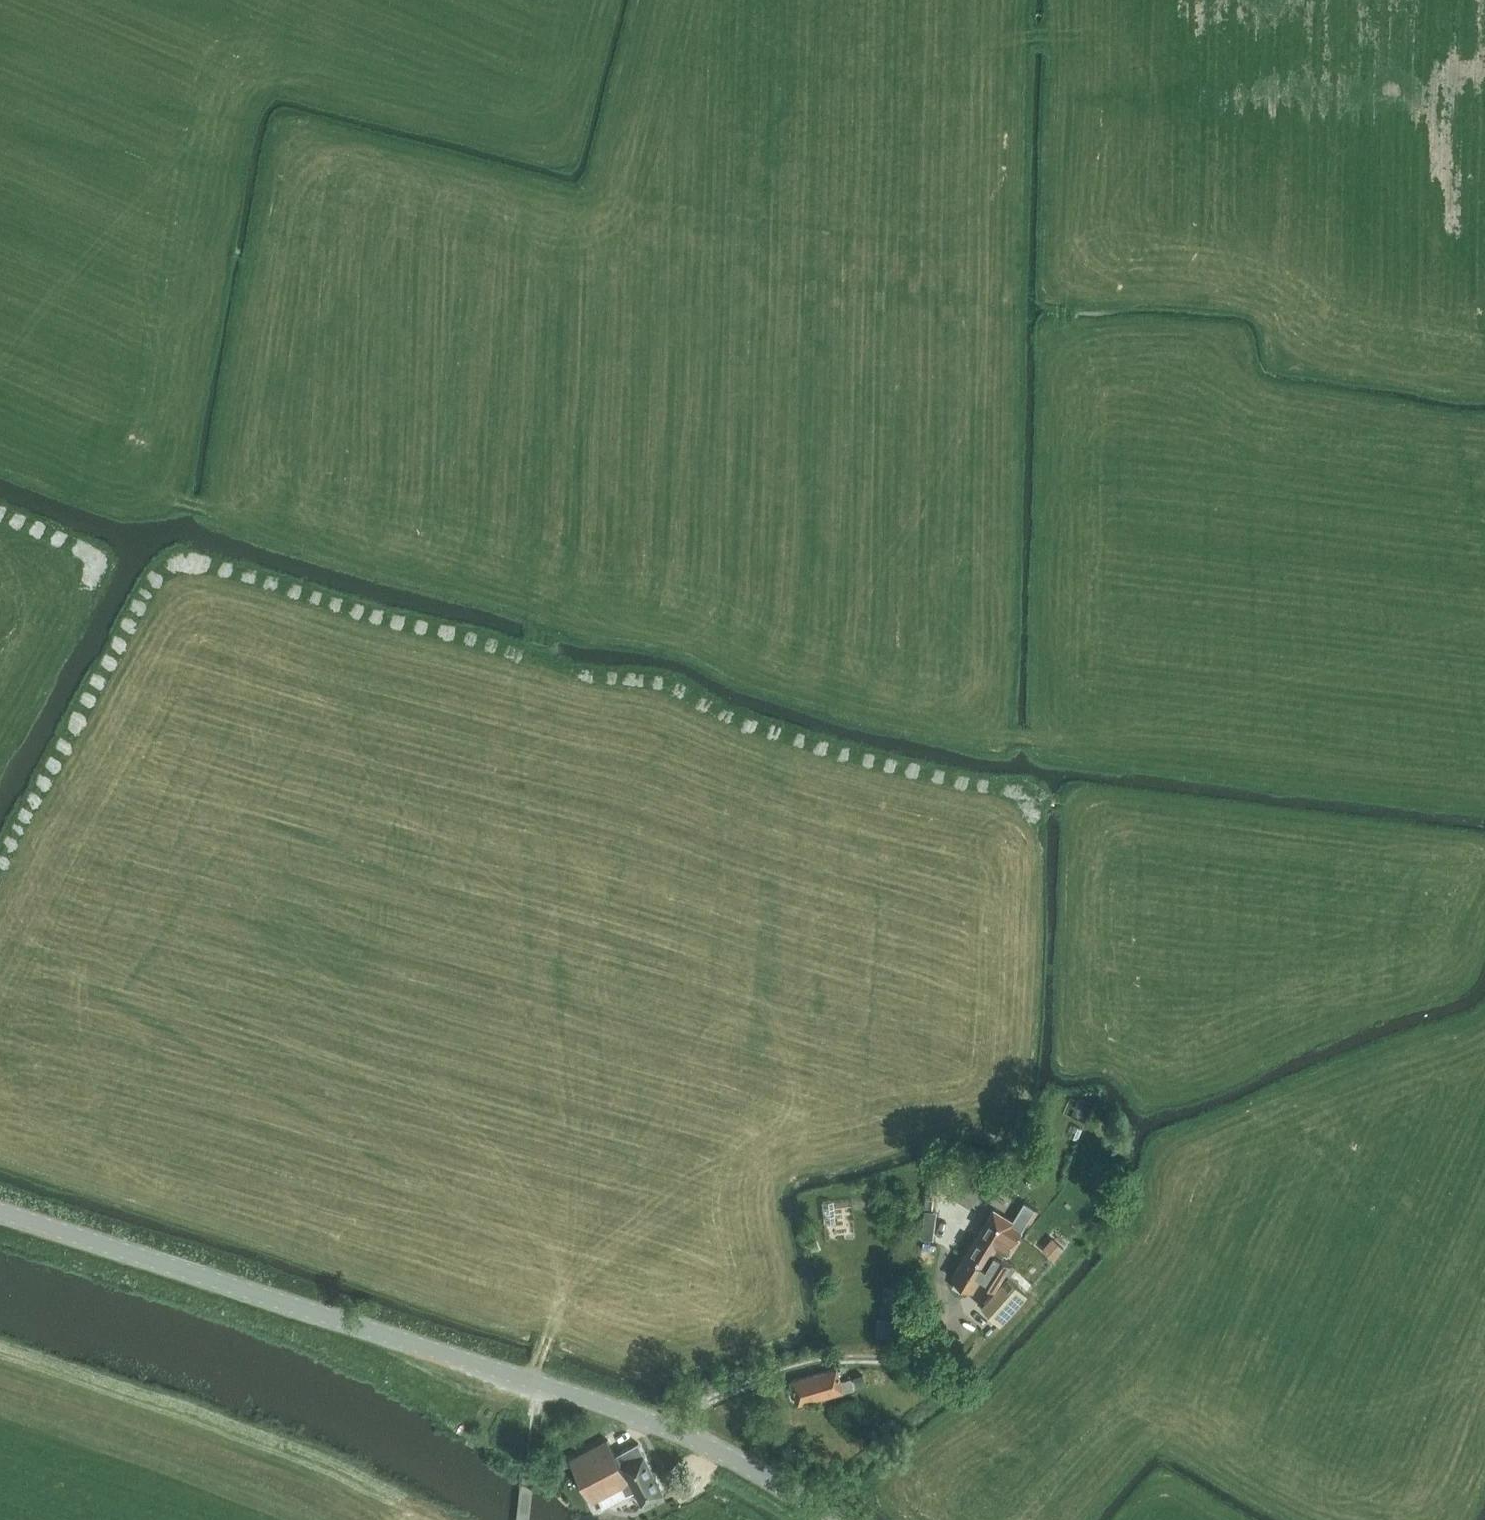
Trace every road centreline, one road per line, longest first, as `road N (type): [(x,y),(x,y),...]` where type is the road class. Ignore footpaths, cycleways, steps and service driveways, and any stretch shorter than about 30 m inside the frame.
road 1 (tertiary): [(832,1519),(721,1452),(617,1409),(0,1211)]

